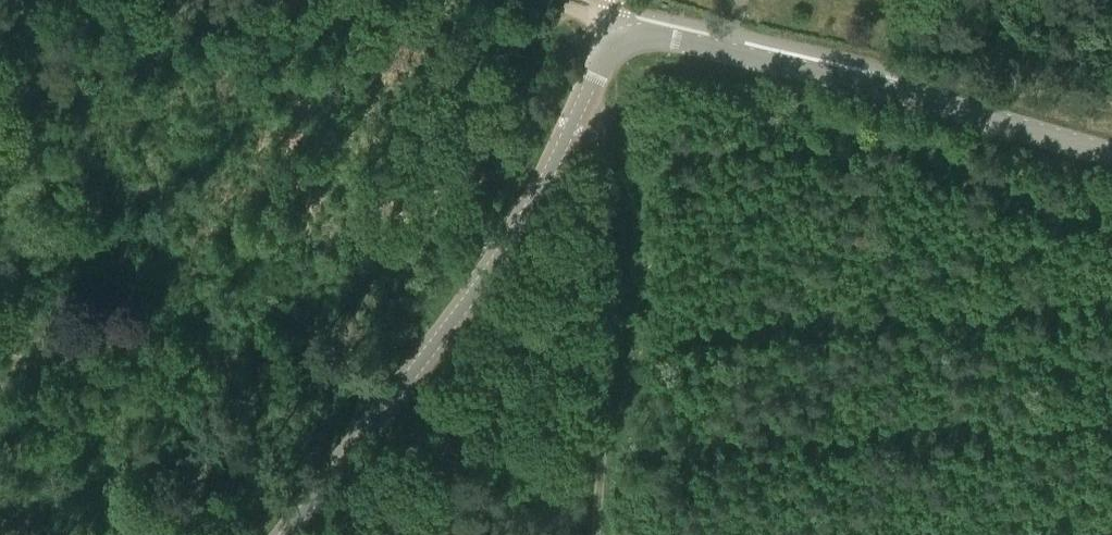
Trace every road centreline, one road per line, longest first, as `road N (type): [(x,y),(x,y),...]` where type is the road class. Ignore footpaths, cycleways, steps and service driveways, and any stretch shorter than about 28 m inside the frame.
road 1 (secondary): [(285,534),(481,282),(542,185),(595,74),(624,44)]
road 2 (secondary): [(1111,154),(837,77),(673,40),(624,44)]
road 3 (track): [(587,91),(607,170),(595,534)]
road 4 (track): [(0,363),(318,361)]

